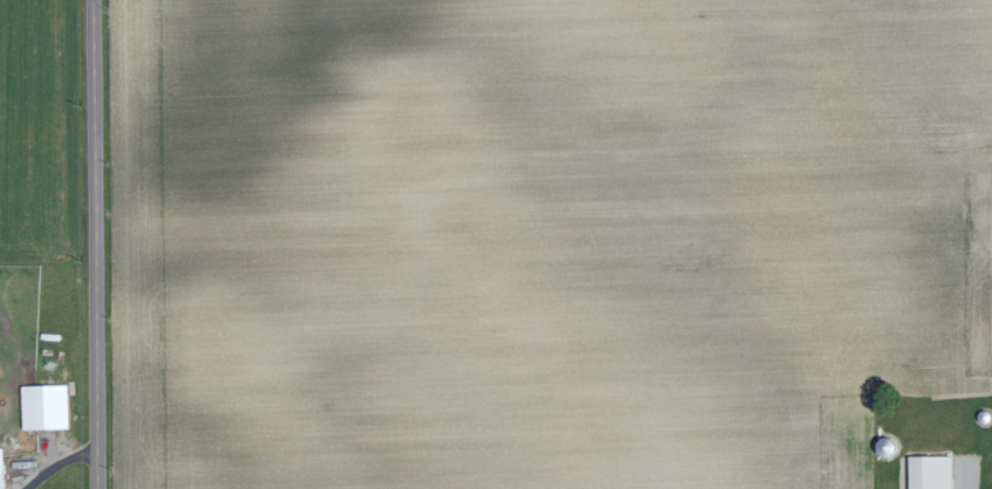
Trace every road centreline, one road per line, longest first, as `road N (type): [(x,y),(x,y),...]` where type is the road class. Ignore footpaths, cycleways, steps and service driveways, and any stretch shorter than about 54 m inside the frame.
road 1 (tertiary): [(84,488),(81,0)]

